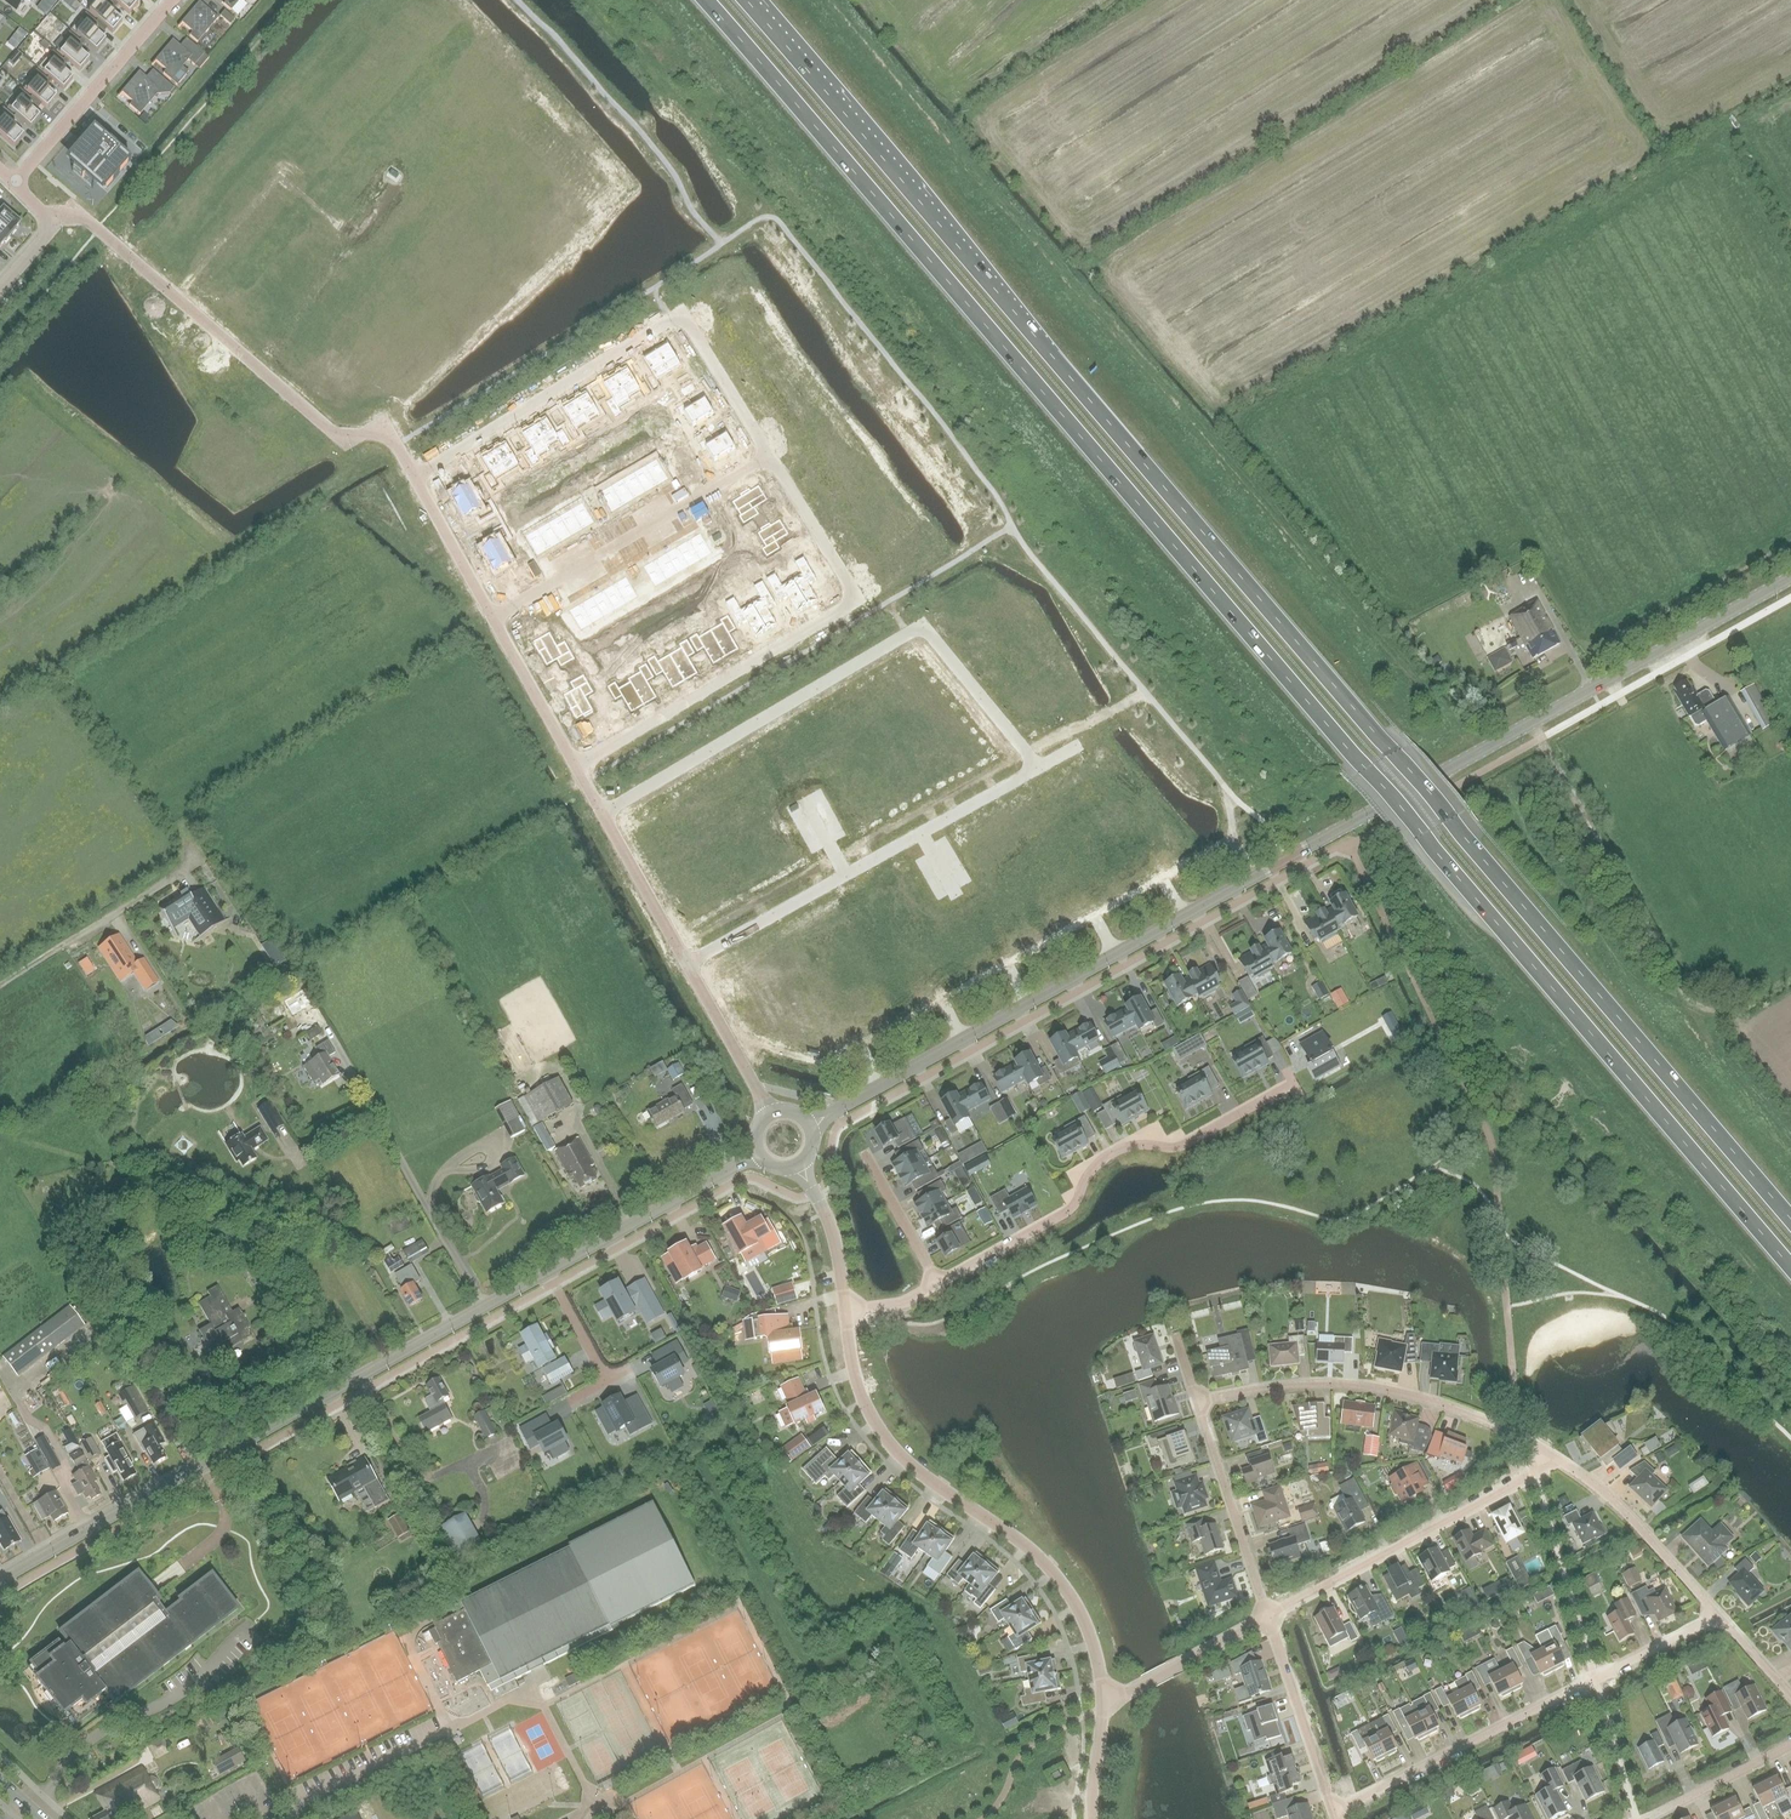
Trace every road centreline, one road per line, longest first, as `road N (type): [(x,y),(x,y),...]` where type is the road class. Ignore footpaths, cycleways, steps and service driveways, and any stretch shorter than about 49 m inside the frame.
road 1 (trunk): [(705,0),(1790,1267)]
road 2 (trunk): [(1790,1219),(744,0)]
road 3 (secondary): [(810,1127),(1790,579)]
road 4 (secondary): [(0,1581),(547,1272)]
road 5 (residential): [(603,813),(923,625),(1040,767)]
road 6 (residential): [(1100,1711),(1093,1645),(1070,1594),(988,1519),(893,1450),(855,1380),(844,1309)]
road 7 (residential): [(770,456),(858,599),(577,766)]
road 8 (residential): [(0,944),(122,872),(176,804),(406,671)]
road 9 (residential): [(415,476),(682,313),(770,456)]
road 10 (unclassified): [(415,476),(386,436),(333,433),(72,205),(56,223)]
road 11 (residential): [(1335,1810),(1721,1612)]
road 12 (residential): [(938,1284),(1066,1212),(1096,1163),(1113,1152),(1187,1142),(1293,1083)]
road 13 (residential): [(687,963),(1040,767)]
road 14 (residential): [(0,731),(328,530)]
road 15 (residential): [(1554,1452),(1415,1395),(1337,1383),(1200,1404)]
road 16 (residential): [(1273,1616),(1554,1452)]
road 17 (residential): [(494,618),(770,456)]
road 18 (secondary): [(547,1272),(759,1154)]
road 19 (residential): [(172,0),(14,183)]
road 20 (residential): [(1721,1612),(1606,1486),(1554,1452)]
road 21 (residential): [(1200,1404),(1273,1616)]
road 22 (track): [(0,987),(184,873)]
road 23 (residential): [(1273,1616),(1335,1810)]
road 24 (residential): [(1100,1711),(1134,1686),(1273,1616)]
road 25 (residential): [(1633,1818),(1790,1735)]
road 26 (unclassified): [(771,1114),(687,963)]
road 27 (unclassified): [(687,963),(603,813)]
road 28 (unclassified): [(577,766),(494,618)]
road 29 (unclassified): [(494,618),(415,476)]
road 30 (residential): [(406,671),(328,530)]
road 31 (residential): [(938,1284),(864,1153)]
road 32 (residential): [(547,1272),(606,1380)]
road 33 (residential): [(844,1309),(831,1226),(815,1191)]

